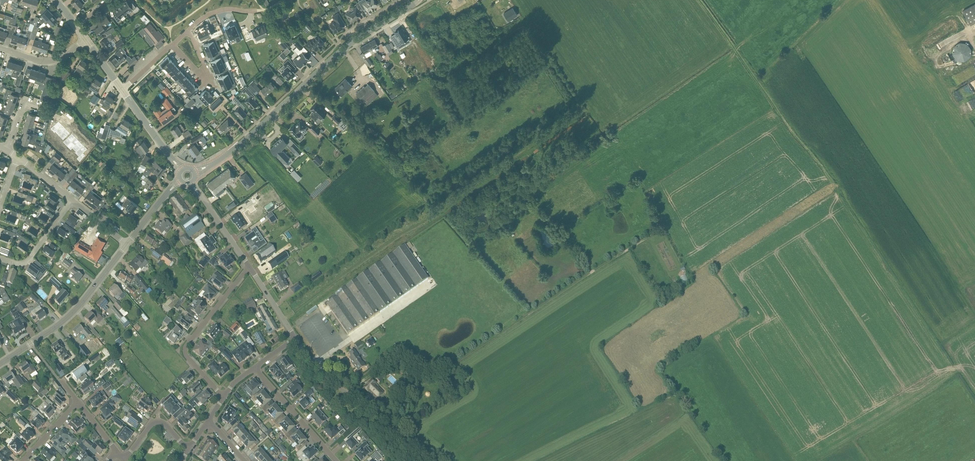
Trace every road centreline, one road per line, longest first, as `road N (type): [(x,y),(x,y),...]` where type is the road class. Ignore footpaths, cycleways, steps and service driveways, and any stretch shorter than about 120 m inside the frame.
road 1 (tertiary): [(224,156),(331,58),(419,0)]
road 2 (track): [(837,187),(696,0)]
road 3 (unclassified): [(436,460),(324,379),(296,339)]
road 4 (tertiary): [(0,364),(71,315),(128,244)]
road 5 (residential): [(224,397),(185,349),(250,267)]
road 6 (residential): [(337,460),(255,367)]

